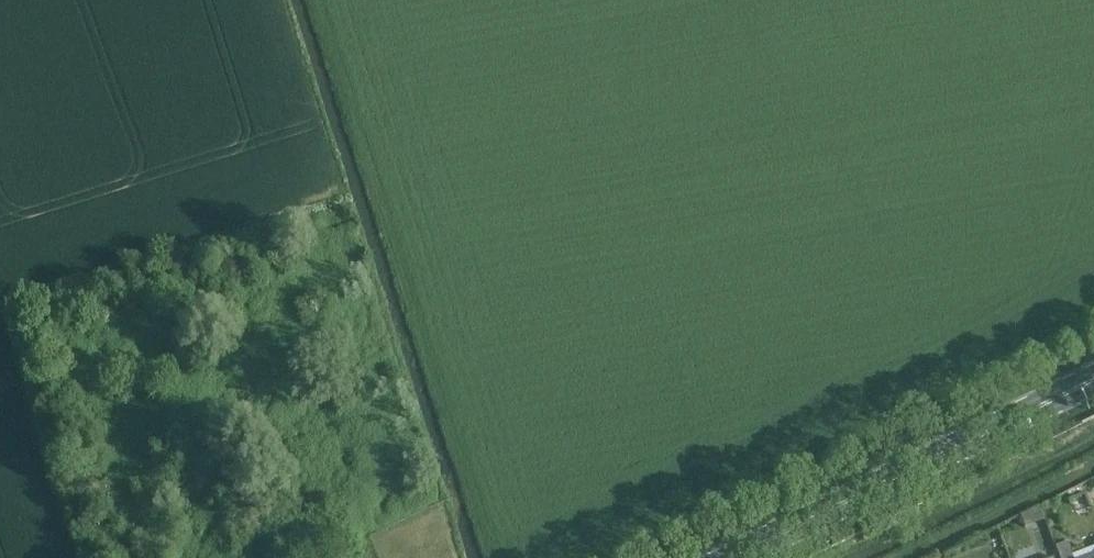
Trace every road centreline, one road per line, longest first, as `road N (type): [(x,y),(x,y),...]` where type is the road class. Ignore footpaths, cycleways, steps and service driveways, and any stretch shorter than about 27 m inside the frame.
road 1 (primary): [(737,557),(1093,382)]

